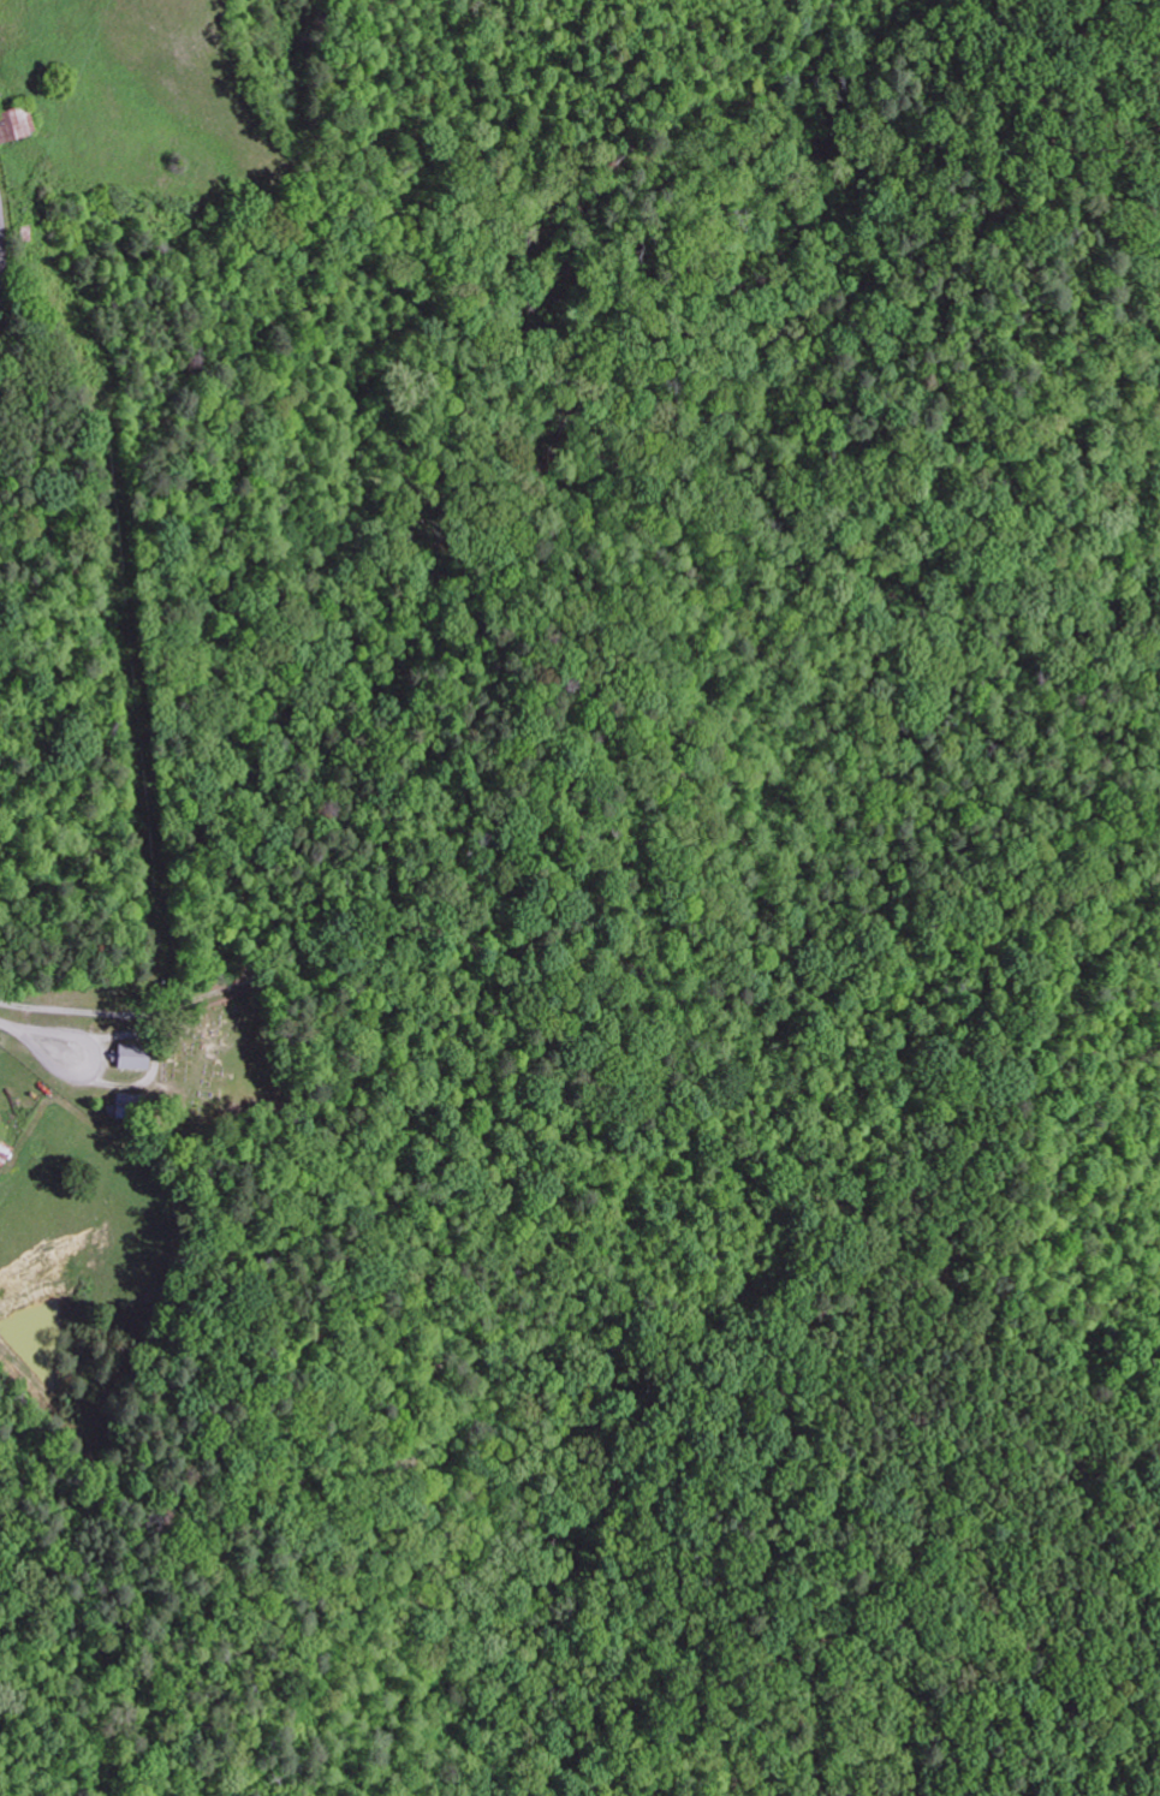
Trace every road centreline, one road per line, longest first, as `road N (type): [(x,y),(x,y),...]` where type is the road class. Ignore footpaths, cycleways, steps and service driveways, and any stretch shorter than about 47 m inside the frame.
road 1 (residential): [(29,1022),(4,1028),(78,1080),(101,1081),(115,1069),(114,1047),(91,1030),(29,1022)]

